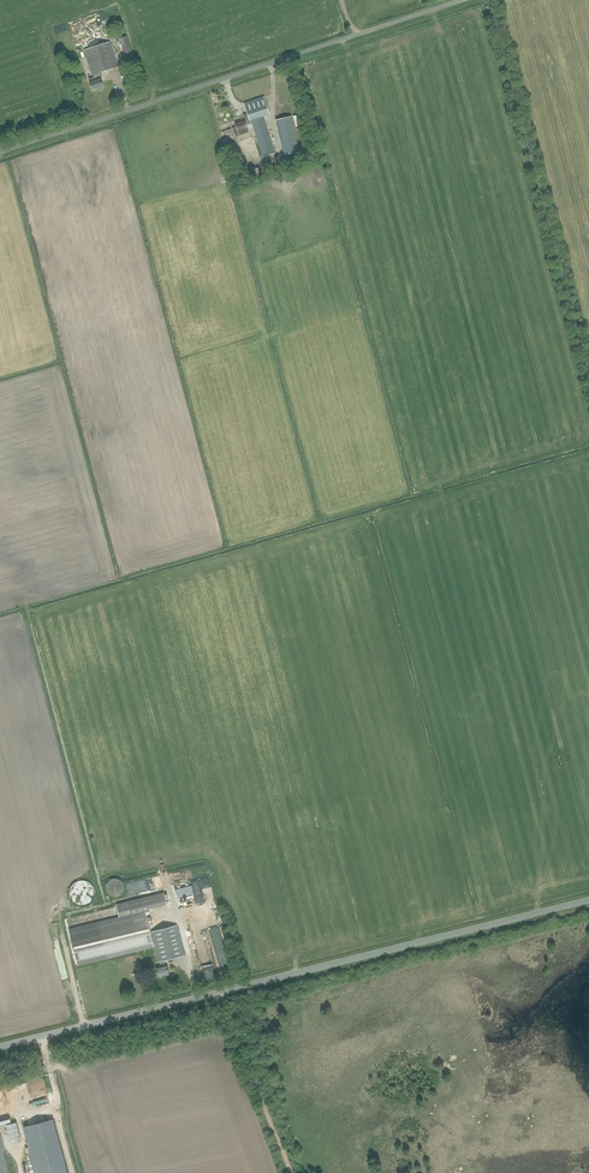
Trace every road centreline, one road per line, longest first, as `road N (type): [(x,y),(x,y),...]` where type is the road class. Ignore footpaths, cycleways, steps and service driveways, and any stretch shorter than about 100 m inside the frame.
road 1 (tertiary): [(0,1046),(588,900)]
road 2 (unclassified): [(0,152),(458,0)]
road 3 (track): [(292,1172),(218,992)]

